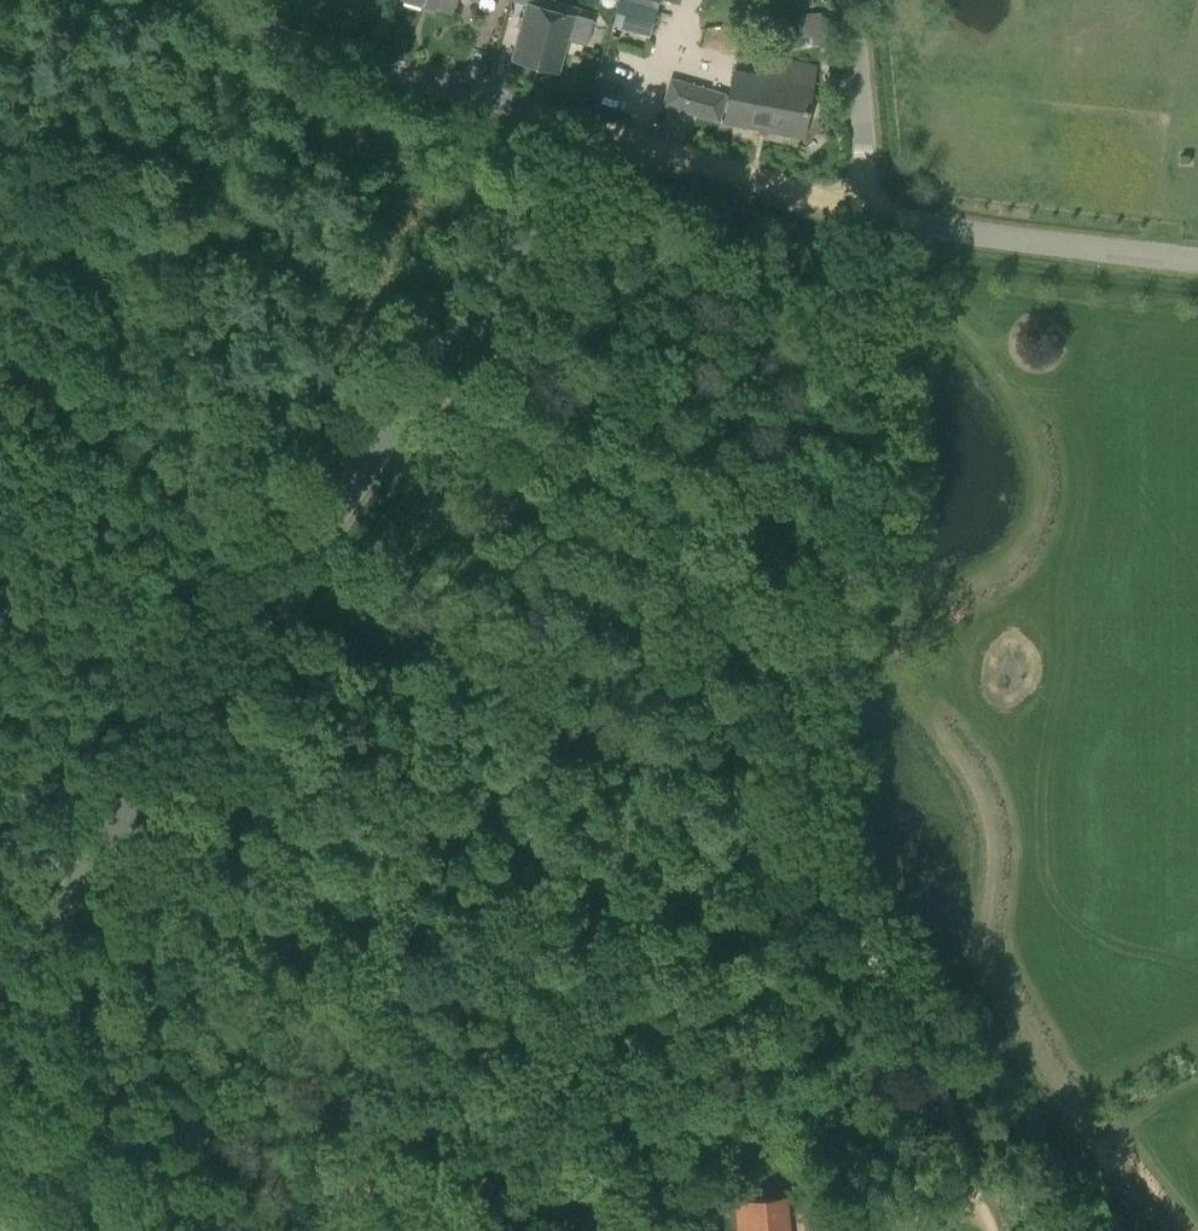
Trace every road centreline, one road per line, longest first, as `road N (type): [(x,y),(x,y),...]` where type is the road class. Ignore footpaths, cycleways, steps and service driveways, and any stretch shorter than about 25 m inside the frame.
road 1 (track): [(867,212),(880,338),(876,485),(866,546),(800,665),(793,734),(804,840),(919,1027),(998,1230)]
road 2 (tertiary): [(0,988),(629,136)]
road 3 (unclassified): [(629,136),(191,0)]
road 4 (tertiary): [(1197,264),(867,212)]
road 5 (tertiary): [(867,212),(629,136)]
road 6 (unclassified): [(867,212),(849,0)]
road 7 (track): [(141,1230),(0,1106)]
road 8 (track): [(987,1198),(818,1225),(818,1230)]

